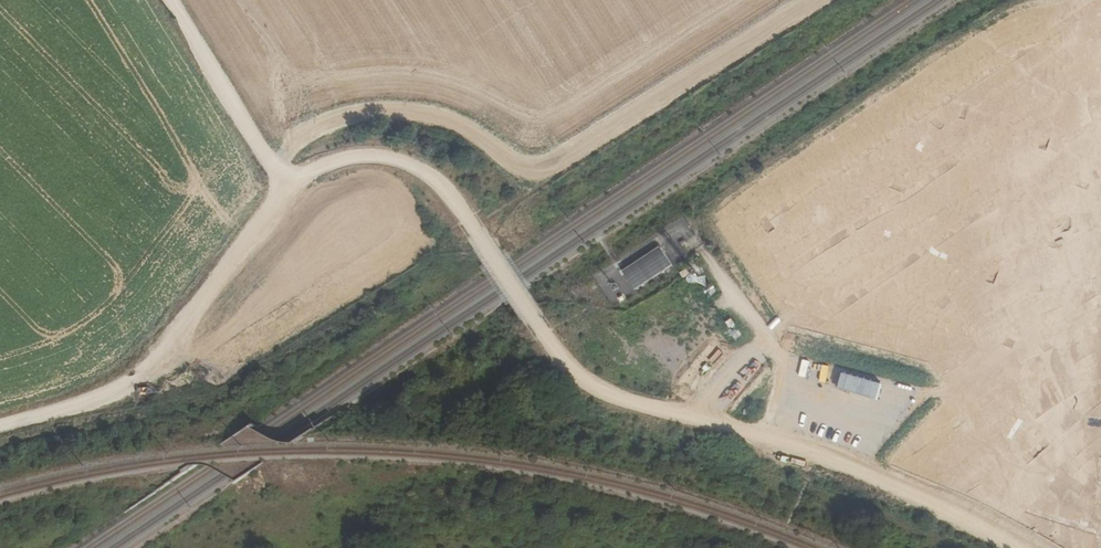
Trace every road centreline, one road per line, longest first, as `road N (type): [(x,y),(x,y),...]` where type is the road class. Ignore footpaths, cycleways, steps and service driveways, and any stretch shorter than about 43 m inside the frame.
road 1 (track): [(998,0),(694,199),(708,254),(779,357),(782,387),(769,441),(585,382),(451,195),(410,164),(345,158),(287,185)]
road 2 (track): [(798,0),(531,187),(484,141),(431,119),(374,113),(265,151)]
road 3 (track): [(287,185),(170,348),(140,377),(86,404),(0,426)]
road 4 (track): [(1018,547),(836,462),(769,441)]
road 5 (track): [(576,291),(610,342),(679,377),(779,399)]
road 6 (track): [(287,185),(168,0)]

